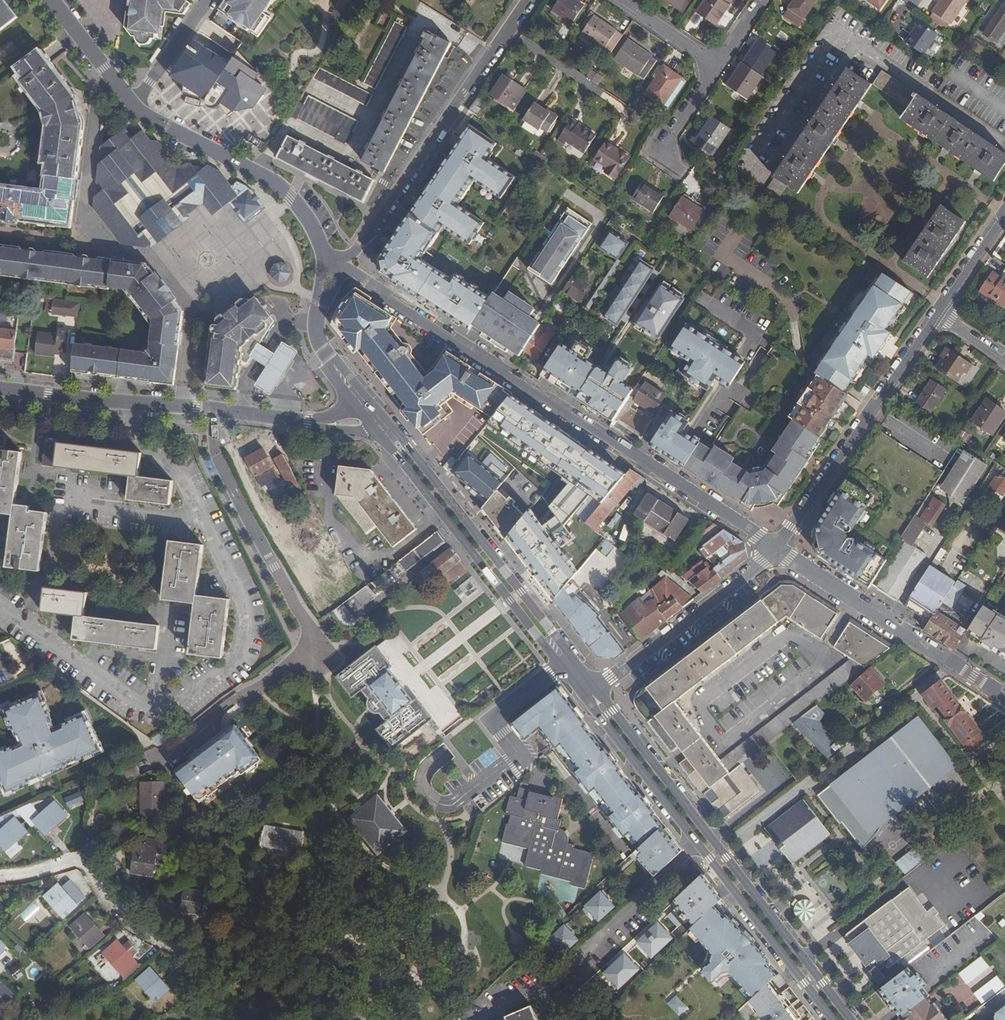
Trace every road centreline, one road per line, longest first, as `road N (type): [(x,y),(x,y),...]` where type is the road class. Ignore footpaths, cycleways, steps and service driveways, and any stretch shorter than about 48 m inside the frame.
road 1 (residential): [(779,552),(343,269)]
road 2 (unclassified): [(201,520),(246,615),(244,640),(235,662),(176,706),(152,710),(0,601)]
road 3 (tertiary): [(852,1019),(596,688)]
road 4 (tertiary): [(584,697),(834,1019)]
road 5 (residential): [(246,696),(323,643),(217,455),(218,410)]
road 6 (residential): [(530,0),(343,269)]
road 7 (tertiary): [(574,659),(410,447),(366,408)]
road 8 (tertiary): [(381,437),(562,668)]
road 9 (residential): [(779,552),(939,315)]
road 10 (tertiary): [(137,109),(291,196),(319,249)]
road 11 (residential): [(596,688),(779,552)]
road 12 (tertiary): [(0,390),(218,410)]
road 13 (residential): [(173,946),(130,925),(83,856),(0,875)]
road 14 (residential): [(455,805),(521,755),(495,720),(562,668)]
road 15 (residential): [(953,663),(779,552)]
road 16 (residential): [(101,247),(86,216),(86,190),(106,70)]
road 17 (unclassified): [(201,520),(60,504)]
road 18 (residential): [(715,66),(656,154),(679,172)]
road 19 (tertiary): [(366,408),(316,345),(318,296)]
road 20 (unclassified): [(205,0),(149,78),(137,109)]

